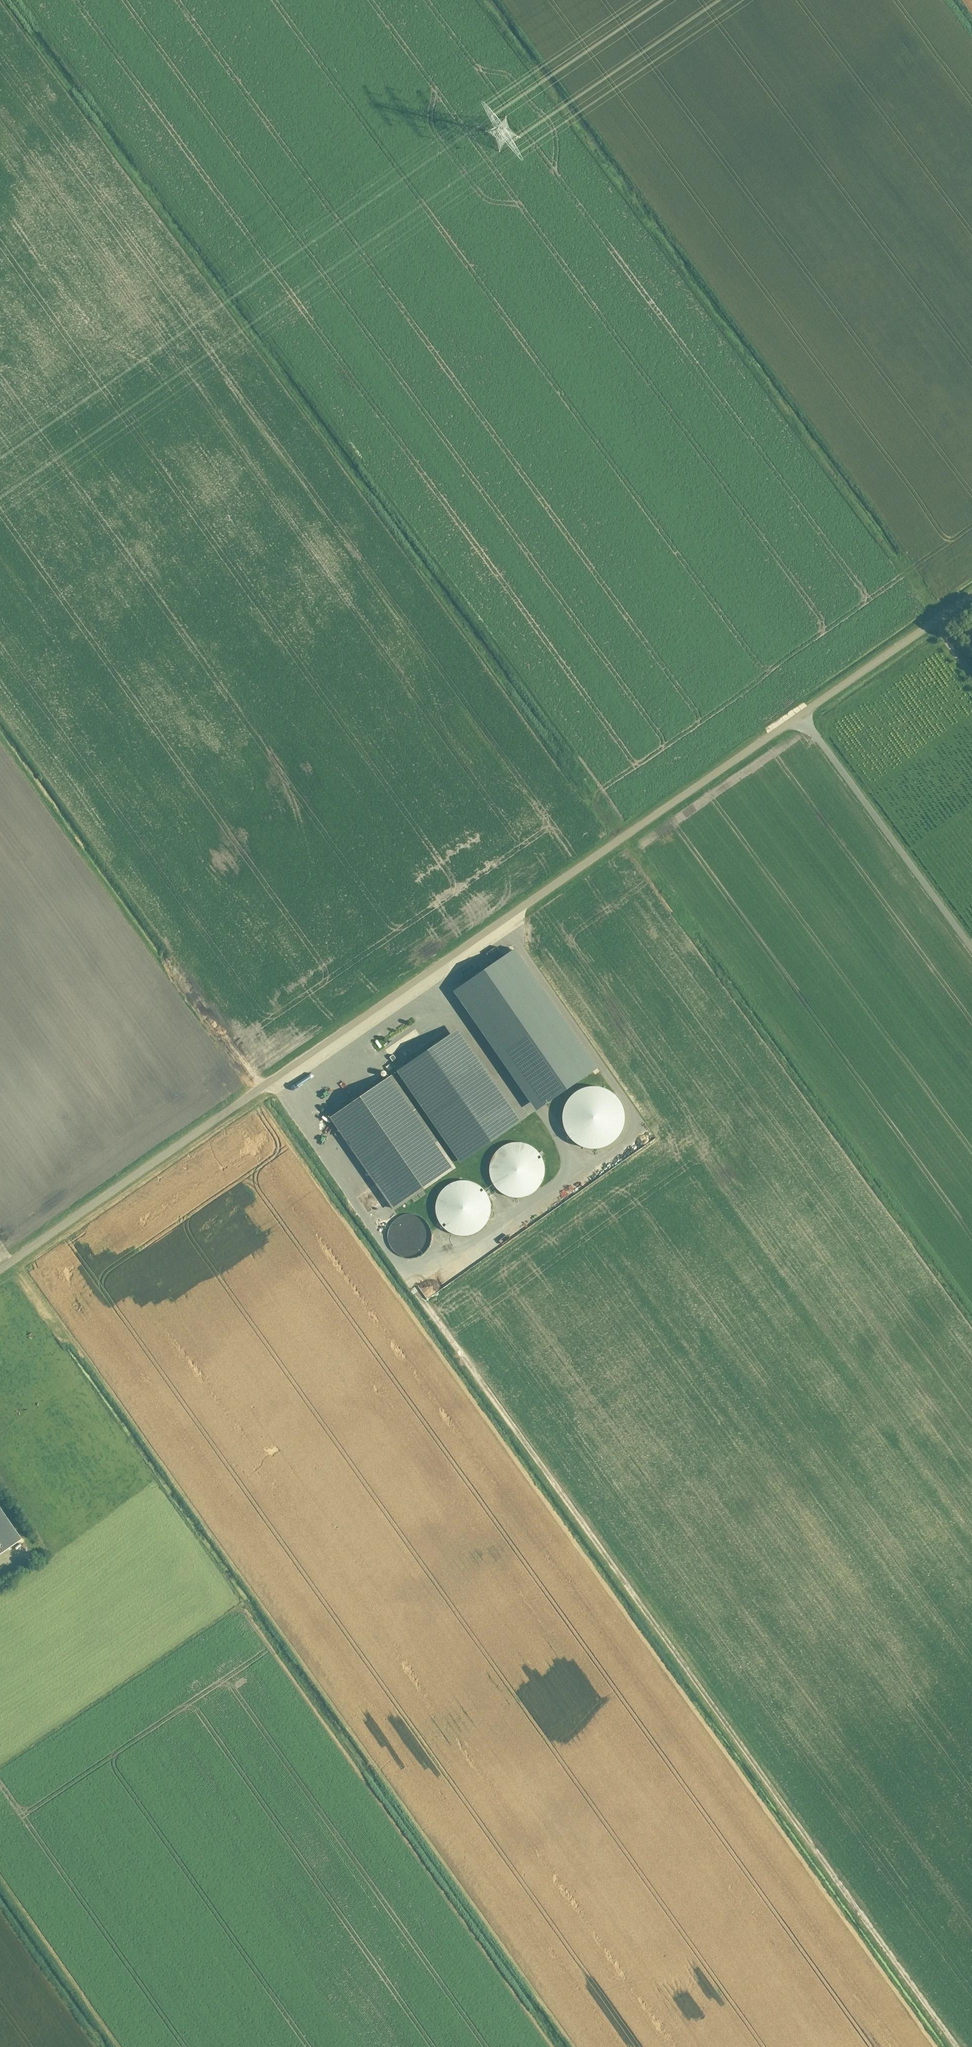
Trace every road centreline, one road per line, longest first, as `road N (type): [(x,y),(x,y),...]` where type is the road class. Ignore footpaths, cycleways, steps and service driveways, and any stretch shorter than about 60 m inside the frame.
road 1 (unclassified): [(0,1270),(971,596)]

